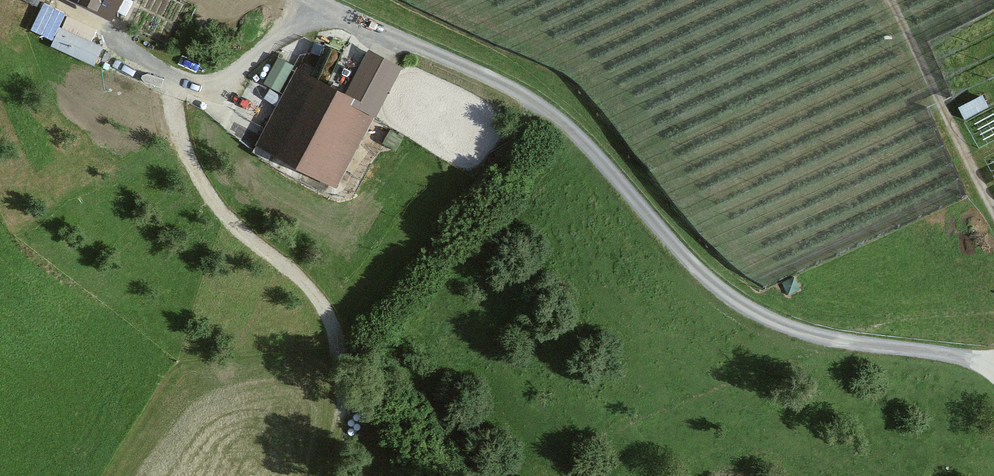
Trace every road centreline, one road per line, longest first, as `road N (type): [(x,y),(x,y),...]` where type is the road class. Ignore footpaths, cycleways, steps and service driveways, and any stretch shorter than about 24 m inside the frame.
road 1 (track): [(313,0),(556,120),(705,281),(758,317),(818,340),(993,365)]
road 2 (track): [(325,475),(339,429),(339,340),(308,284),(244,236),(193,166),(179,119),(181,85)]
road 3 (track): [(890,0),(993,212)]

